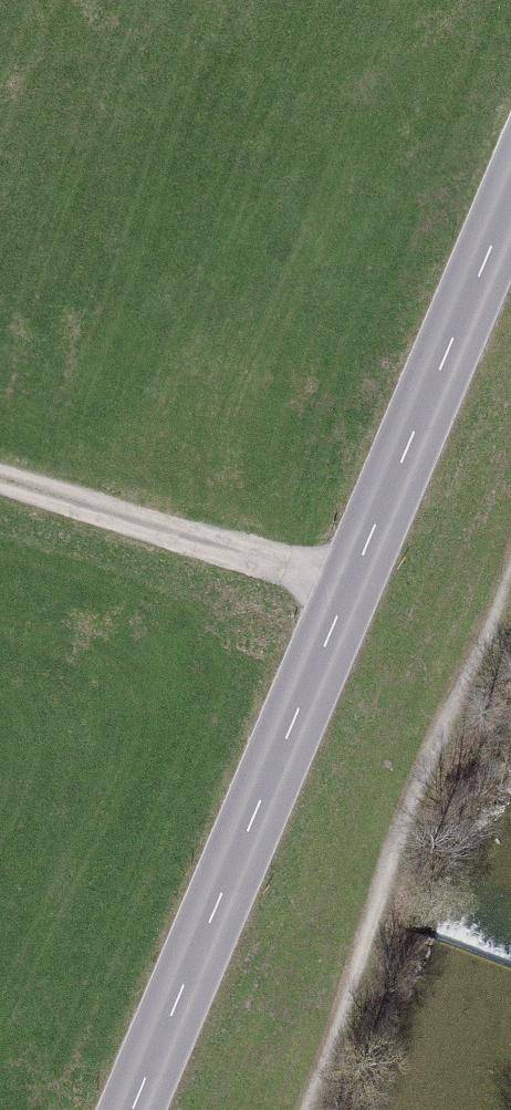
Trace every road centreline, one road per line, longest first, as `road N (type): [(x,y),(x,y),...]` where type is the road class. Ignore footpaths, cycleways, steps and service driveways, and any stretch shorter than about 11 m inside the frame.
road 1 (secondary): [(510,194),(131,1109)]
road 2 (track): [(0,487),(264,566),(351,581)]

